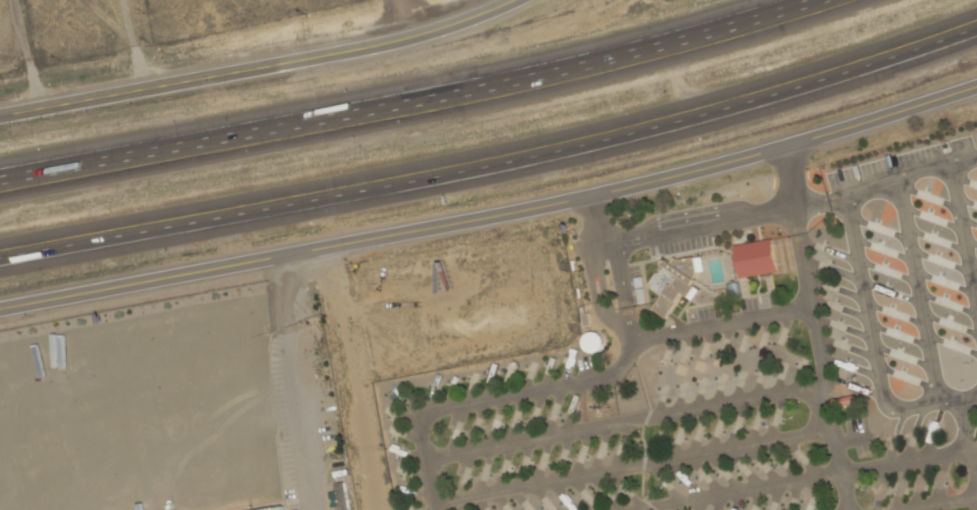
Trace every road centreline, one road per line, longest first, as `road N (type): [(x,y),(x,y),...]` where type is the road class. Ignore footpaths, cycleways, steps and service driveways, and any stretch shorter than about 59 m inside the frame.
road 1 (motorway): [(0,263),(566,148),(807,84),(976,28)]
road 2 (tertiary): [(944,96),(662,179),(0,305)]
road 3 (motorway): [(813,0),(463,92),(0,176)]
road 4 (tertiary): [(517,0),(382,40),(0,109)]

